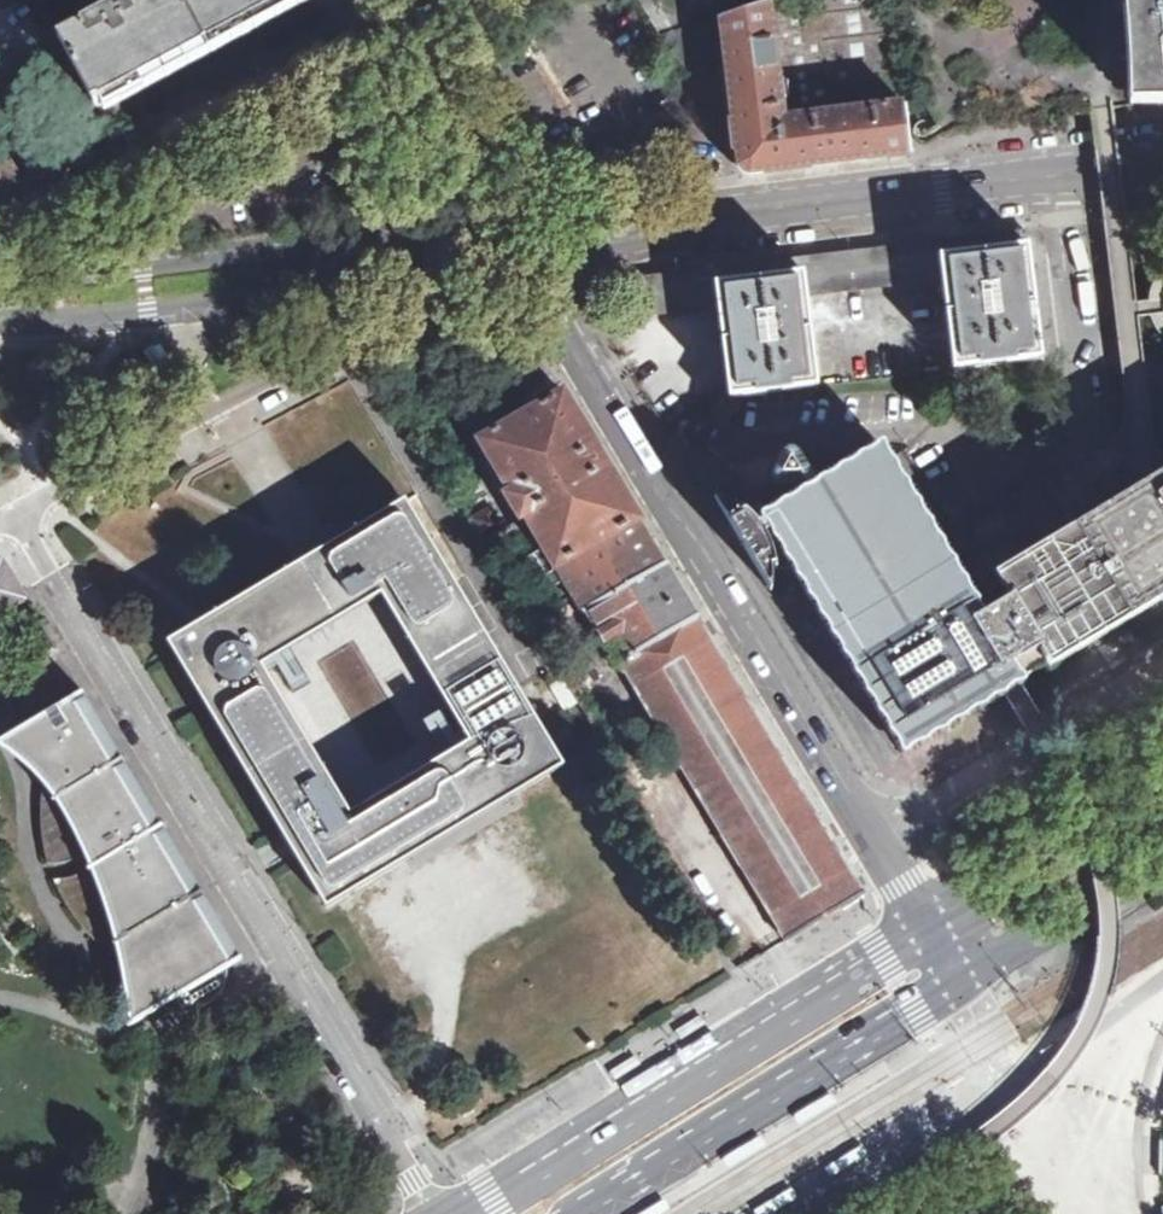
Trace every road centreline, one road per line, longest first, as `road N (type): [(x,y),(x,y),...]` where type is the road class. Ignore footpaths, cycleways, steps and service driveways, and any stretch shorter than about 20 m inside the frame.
road 1 (unclassified): [(441,1213),(15,516)]
road 2 (unclassified): [(519,243),(1162,168)]
road 3 (primary): [(925,927),(457,1213)]
road 4 (unclassified): [(925,927),(663,499)]
road 5 (residential): [(15,516),(349,344),(362,266)]
road 6 (primary): [(579,1213),(962,981)]
road 7 (unclassified): [(0,315),(158,312),(304,295),(362,266)]
road 8 (unclassified): [(362,266),(294,255),(30,280),(0,291)]
road 9 (residential): [(663,499),(519,243)]
road 10 (residential): [(519,243),(373,0)]
road 11 (primary): [(1162,781),(925,927)]
road 12 (primary): [(962,981),(1162,860)]
road 13 (unclassified): [(362,266),(519,243)]

